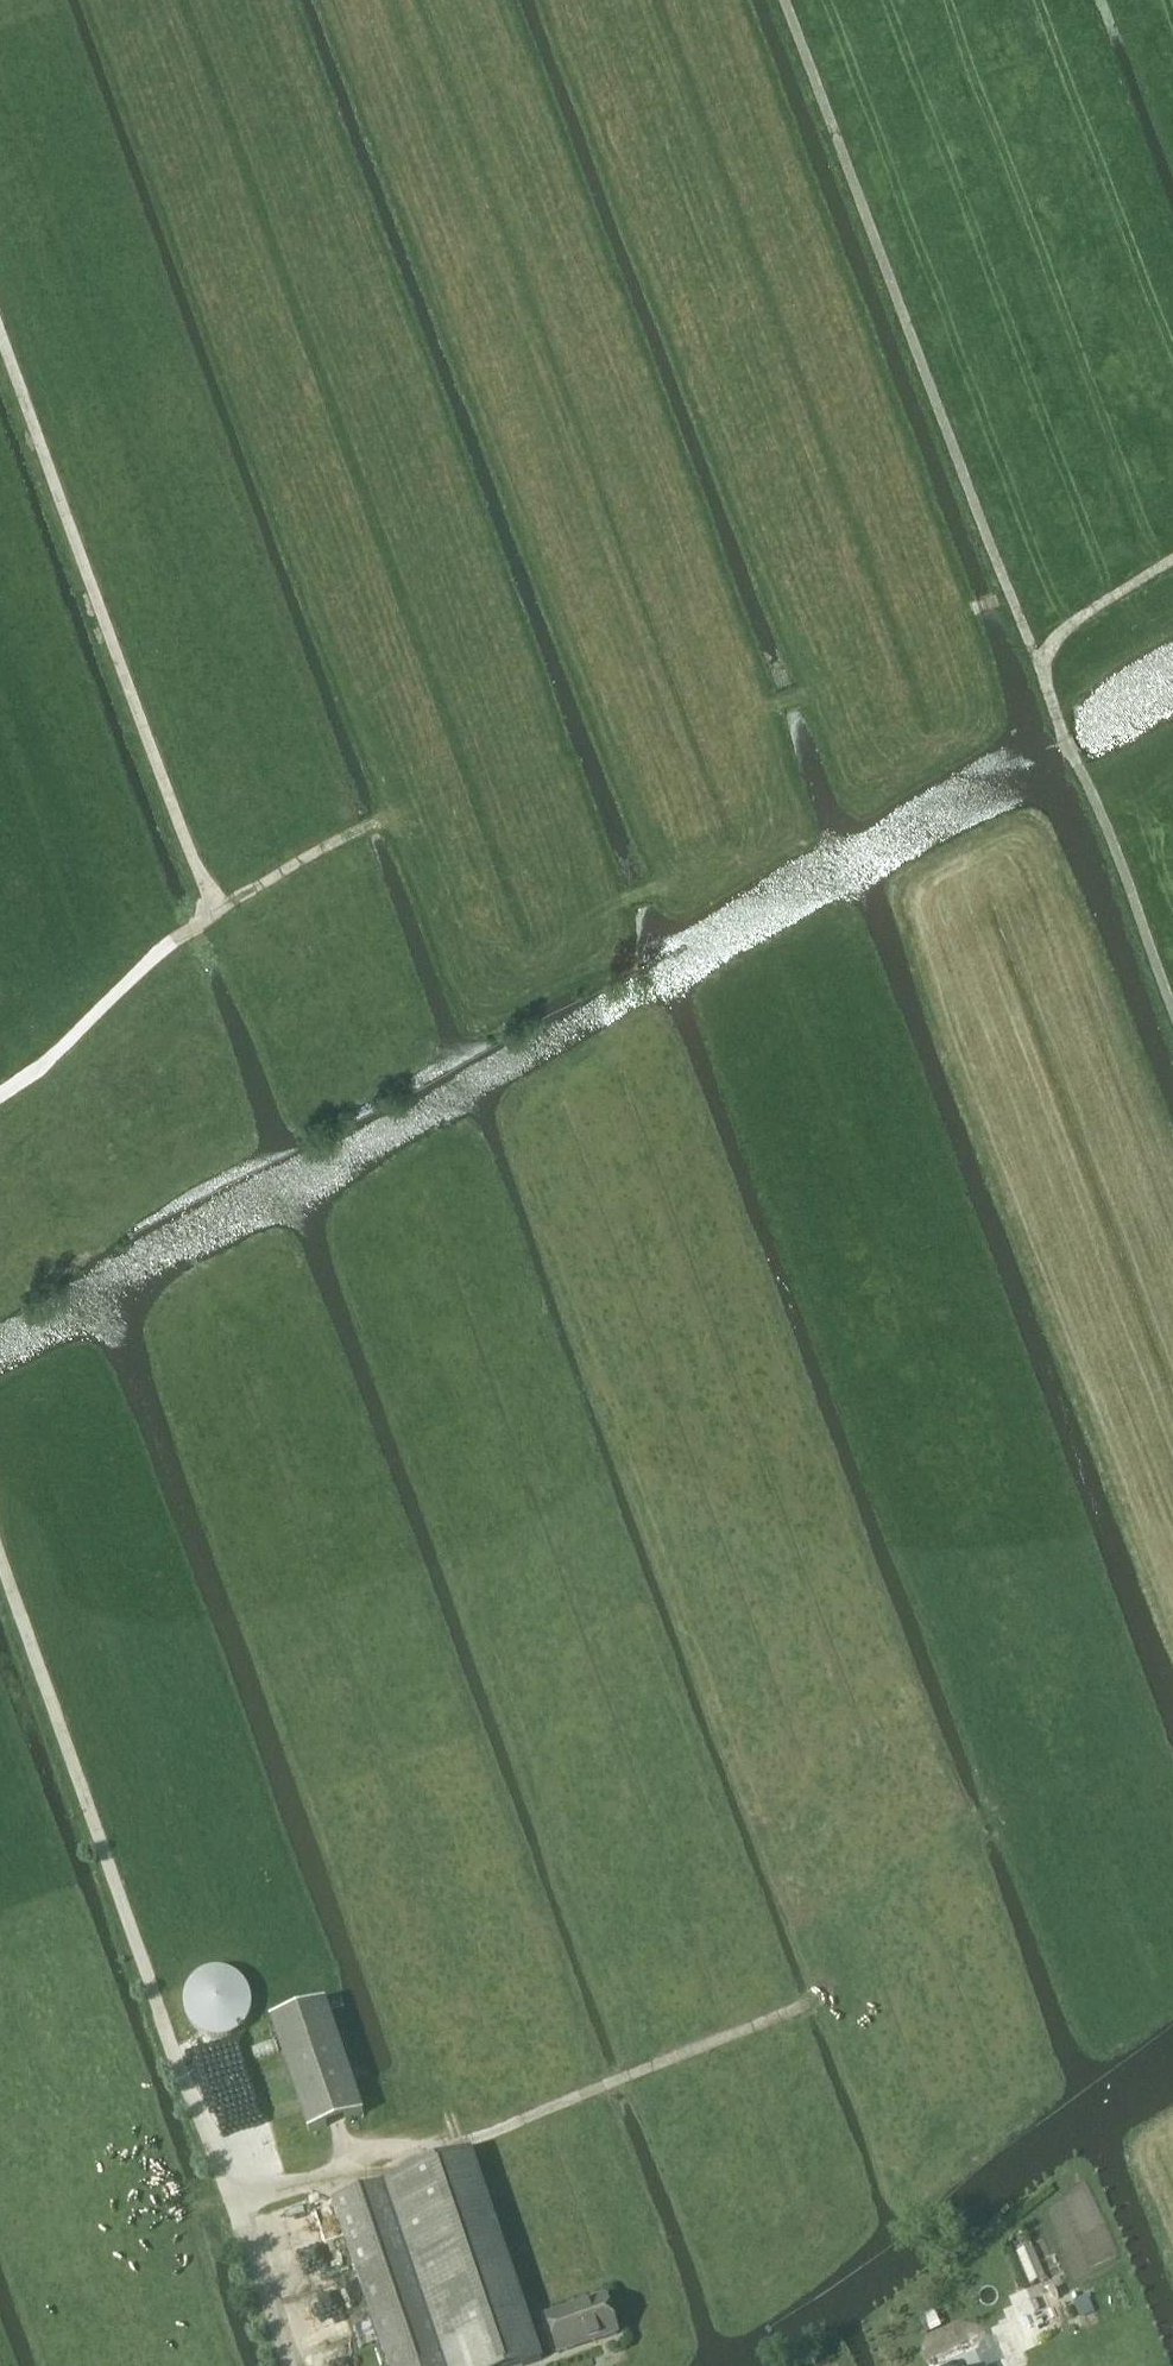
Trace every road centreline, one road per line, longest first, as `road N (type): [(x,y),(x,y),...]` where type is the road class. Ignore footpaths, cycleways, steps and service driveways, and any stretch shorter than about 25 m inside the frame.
road 1 (track): [(1172,1012),(787,0)]
road 2 (track): [(0,1098),(217,906),(0,331)]
road 3 (track): [(291,2365),(0,1554)]
road 4 (track): [(237,2204),(475,2140),(807,2004)]
road 5 (track): [(217,906),(387,816)]

